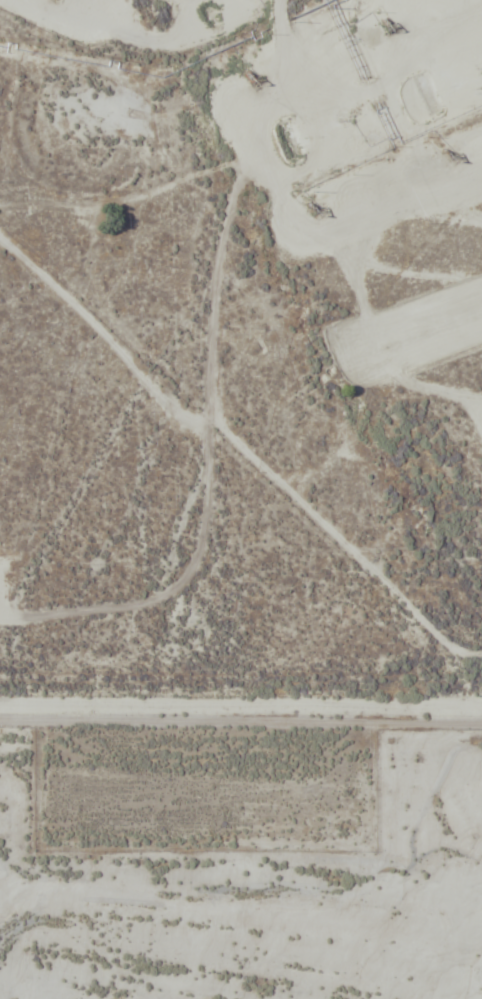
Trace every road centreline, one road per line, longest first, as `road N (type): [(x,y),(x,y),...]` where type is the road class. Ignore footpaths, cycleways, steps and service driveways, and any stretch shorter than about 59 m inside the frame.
road 1 (residential): [(201,606),(217,288),(229,203),(240,169),(296,107),(365,0)]
road 2 (residential): [(481,597),(292,289),(257,189),(240,169)]
road 3 (residential): [(481,701),(0,705)]
road 4 (residential): [(217,288),(319,196),(481,108)]

